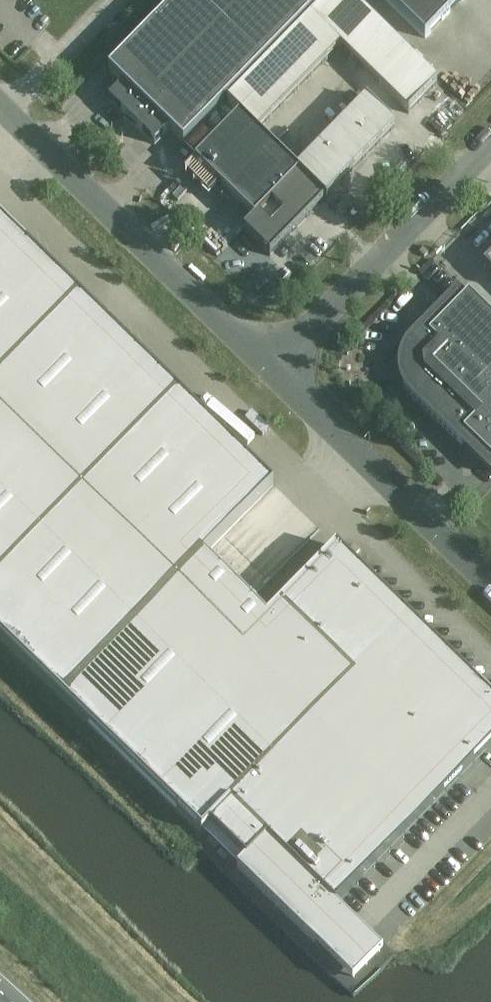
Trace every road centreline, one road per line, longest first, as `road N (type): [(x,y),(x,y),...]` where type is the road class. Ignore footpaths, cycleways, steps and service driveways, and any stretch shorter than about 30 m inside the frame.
road 1 (unclassified): [(0,103),(272,365)]
road 2 (unclassified): [(272,365),(490,145)]
road 3 (unclassified): [(272,365),(490,579)]

